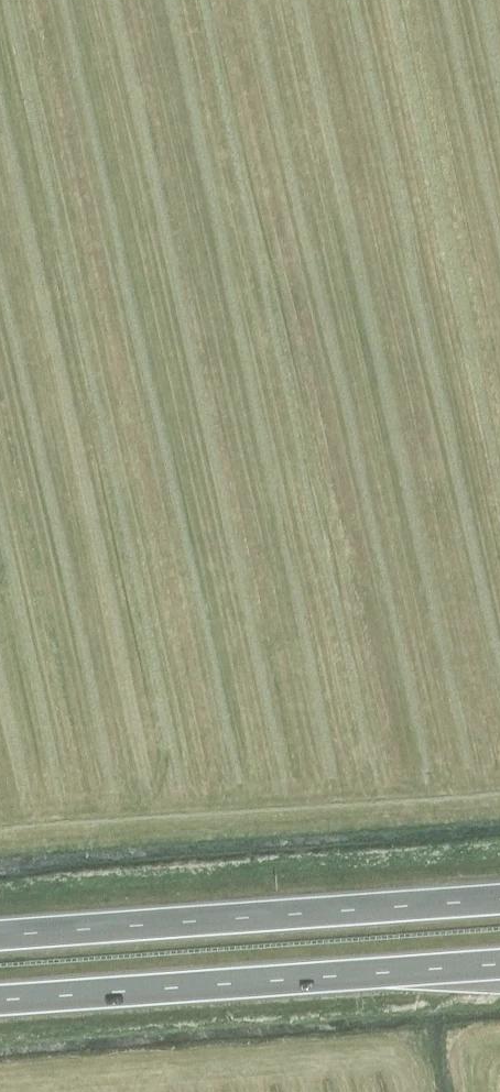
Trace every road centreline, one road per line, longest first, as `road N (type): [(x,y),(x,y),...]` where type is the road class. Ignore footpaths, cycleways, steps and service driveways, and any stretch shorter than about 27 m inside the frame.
road 1 (trunk): [(0,1002),(499,964)]
road 2 (trunk): [(499,900),(0,936)]

